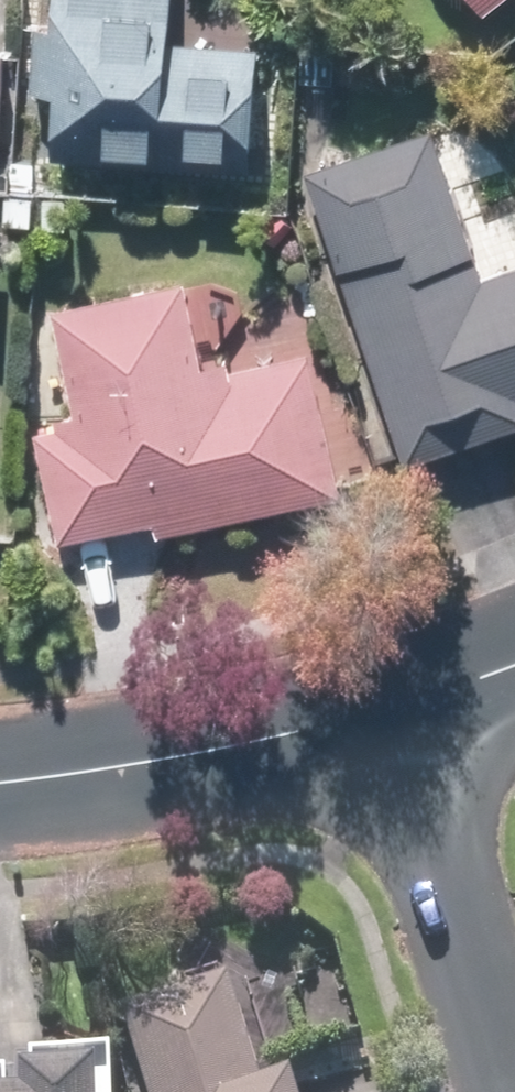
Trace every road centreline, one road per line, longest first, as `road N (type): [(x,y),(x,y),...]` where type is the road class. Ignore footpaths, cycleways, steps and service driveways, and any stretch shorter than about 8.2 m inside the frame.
road 1 (residential): [(381,703),(503,1091)]
road 2 (residential): [(0,776),(151,762),(381,703)]
road 3 (residential): [(381,703),(514,658)]

